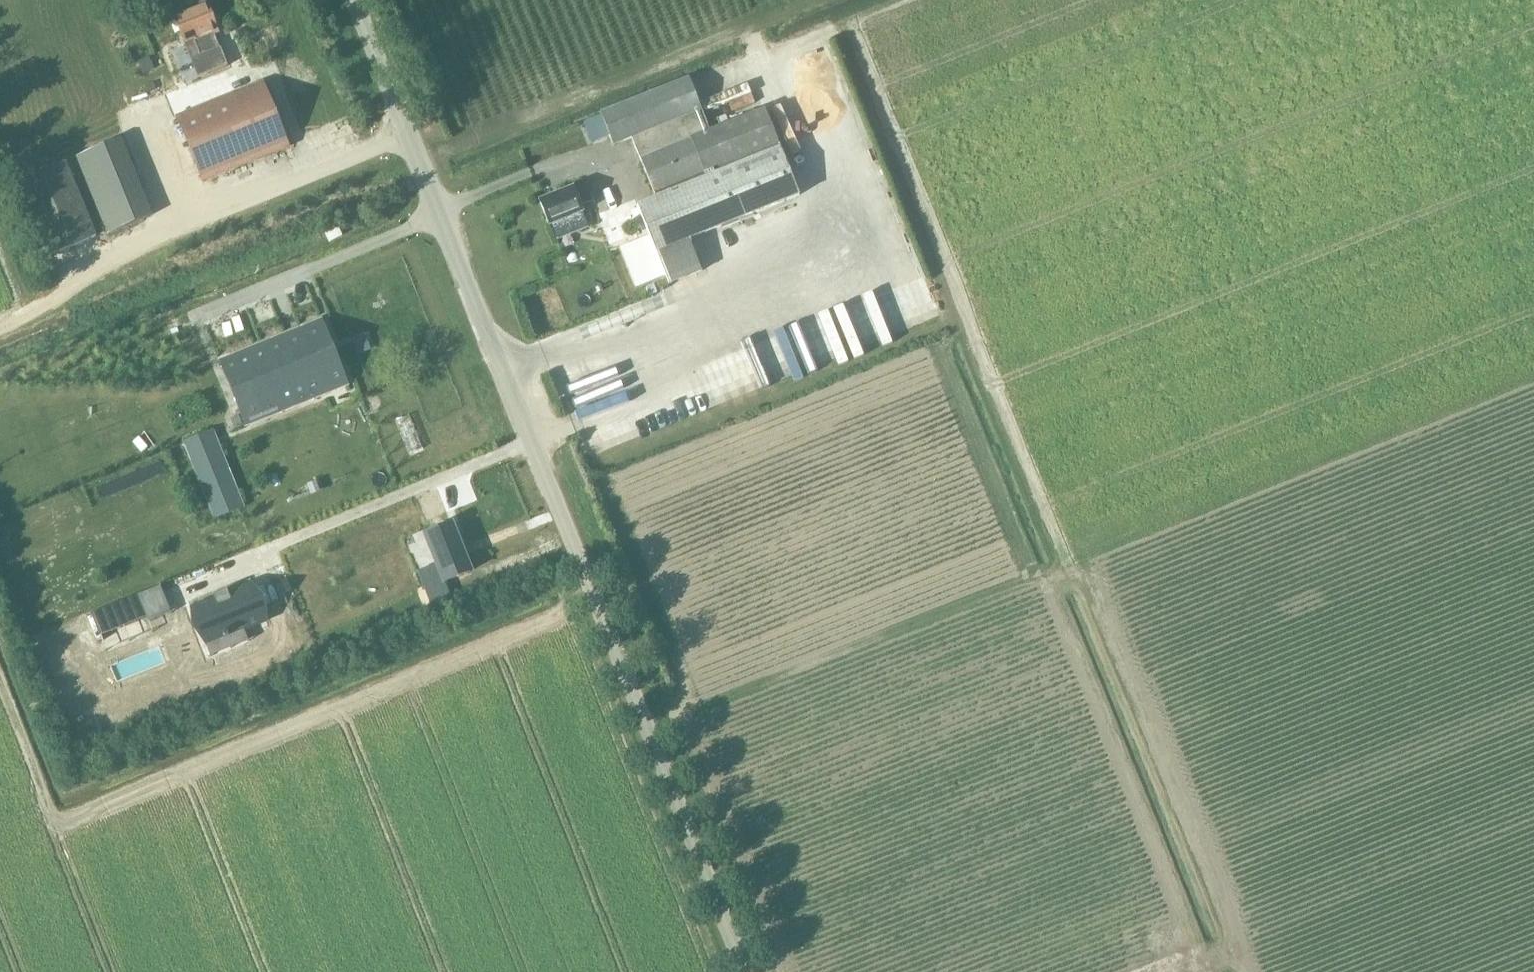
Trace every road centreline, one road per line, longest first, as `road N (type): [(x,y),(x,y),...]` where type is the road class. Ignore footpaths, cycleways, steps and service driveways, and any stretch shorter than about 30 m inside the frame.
road 1 (unclassified): [(745,971),(354,0)]

